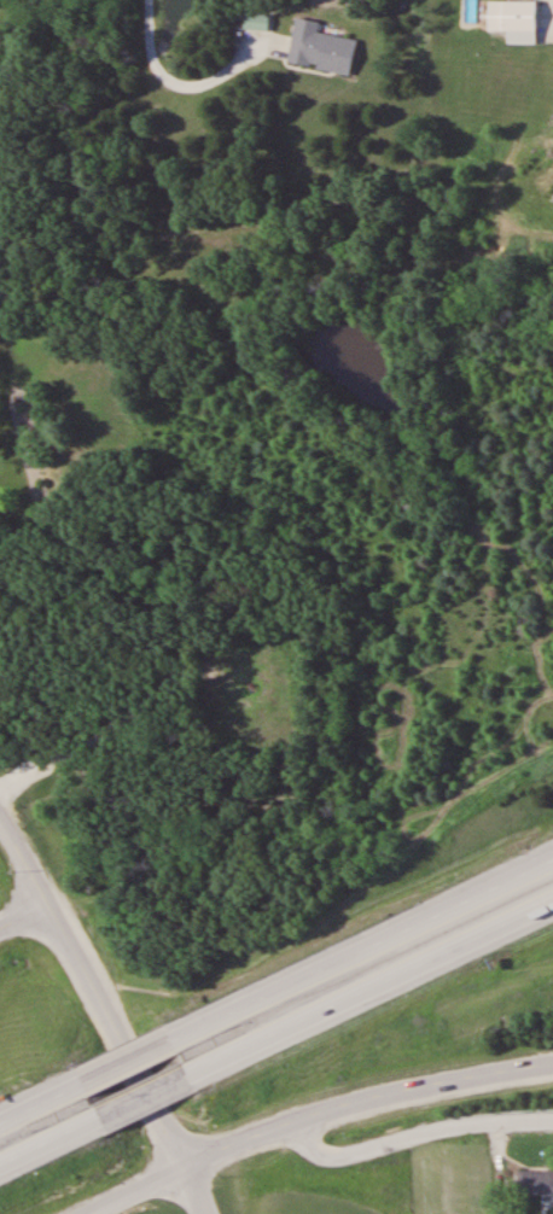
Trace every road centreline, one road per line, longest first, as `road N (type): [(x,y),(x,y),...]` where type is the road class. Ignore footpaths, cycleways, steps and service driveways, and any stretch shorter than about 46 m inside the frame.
road 1 (residential): [(0,828),(191,1158),(202,1213)]
road 2 (trunk): [(552,861),(173,1043)]
road 3 (trunk): [(194,1073),(552,900)]
road 4 (tertiary): [(552,1066),(401,1087),(191,1158)]
road 5 (residential): [(251,1133),(274,1133),(332,1158),(447,1131),(552,1124)]
road 6 (residential): [(152,0),(152,92),(194,95),(263,52)]
road 7 (residential): [(81,1213),(191,1158)]
road 8 (trunk): [(0,1165),(109,1113)]

